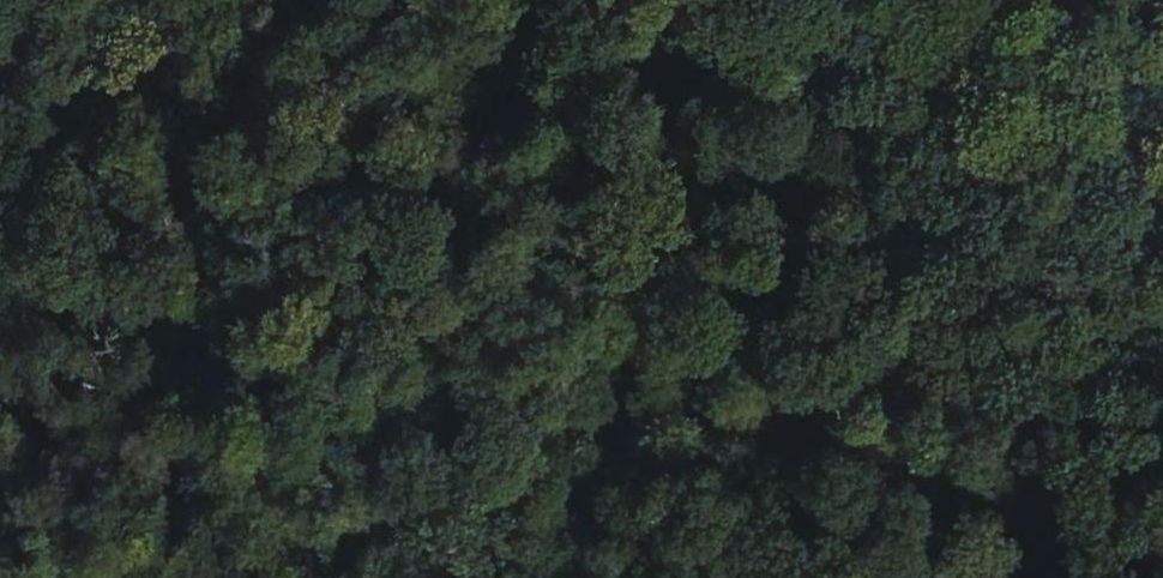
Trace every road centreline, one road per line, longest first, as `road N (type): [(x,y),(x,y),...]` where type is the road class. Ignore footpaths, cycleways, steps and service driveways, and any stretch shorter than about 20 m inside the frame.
road 1 (track): [(1071,577),(798,0)]

